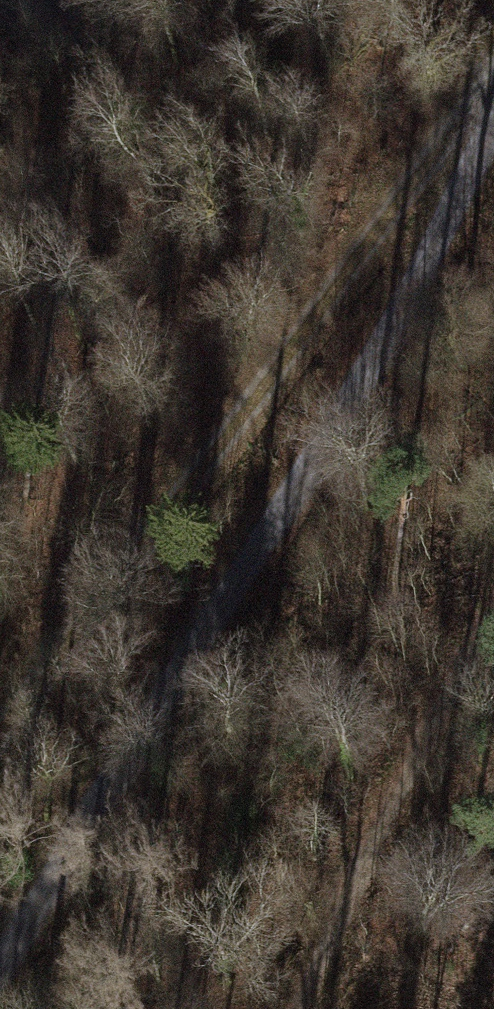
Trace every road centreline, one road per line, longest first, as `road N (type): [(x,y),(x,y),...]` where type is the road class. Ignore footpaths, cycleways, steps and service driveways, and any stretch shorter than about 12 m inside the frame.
road 1 (track): [(0,972),(356,396),(493,121)]
road 2 (track): [(0,743),(493,91)]

